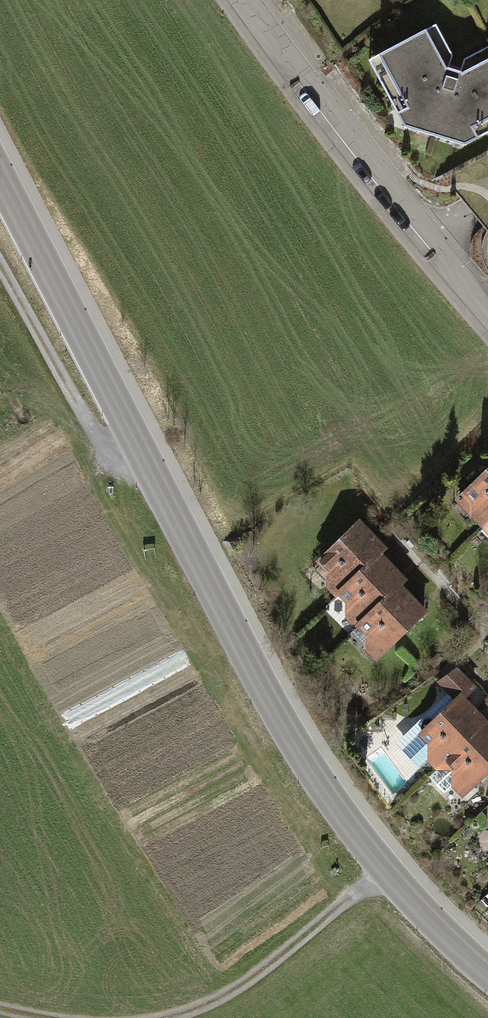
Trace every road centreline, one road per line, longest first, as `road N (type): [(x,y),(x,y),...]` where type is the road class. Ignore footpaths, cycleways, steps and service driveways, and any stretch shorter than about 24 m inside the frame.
road 1 (secondary): [(0,180),(277,713),(386,871),(487,973)]
road 2 (residential): [(246,0),(487,305)]
road 3 (track): [(168,1017),(255,976),(386,871)]
road 4 (track): [(0,266),(95,436),(143,456)]

